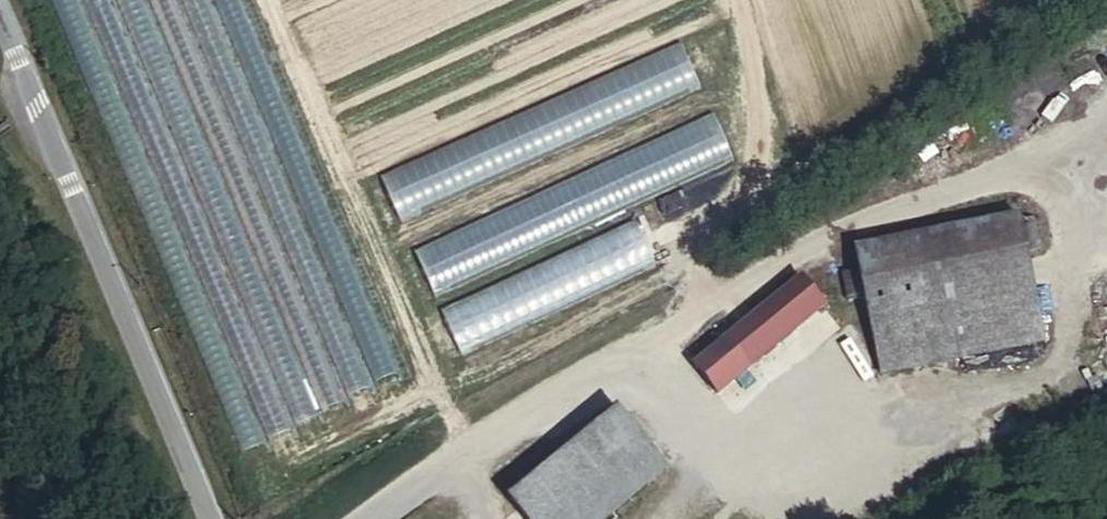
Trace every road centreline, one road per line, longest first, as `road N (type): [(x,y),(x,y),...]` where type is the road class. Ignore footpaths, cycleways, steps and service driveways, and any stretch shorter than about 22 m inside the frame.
road 1 (unclassified): [(206,518),(0,26)]
road 2 (track): [(361,518),(501,422),(816,247)]

